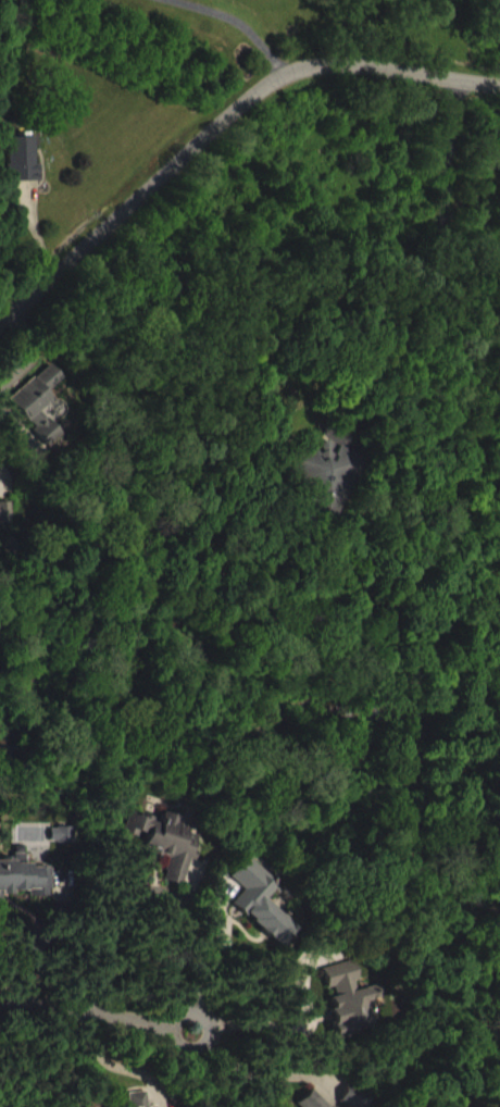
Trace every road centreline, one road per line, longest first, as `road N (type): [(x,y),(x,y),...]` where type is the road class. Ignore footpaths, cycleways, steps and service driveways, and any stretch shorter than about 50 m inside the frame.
road 1 (residential): [(499,86),(320,63),(283,72),(0,321)]
road 2 (residential): [(0,1005),(20,1002),(162,1024)]
road 3 (residential): [(162,1024),(187,1047),(209,1032),(208,1017),(196,1008),(162,1024)]

